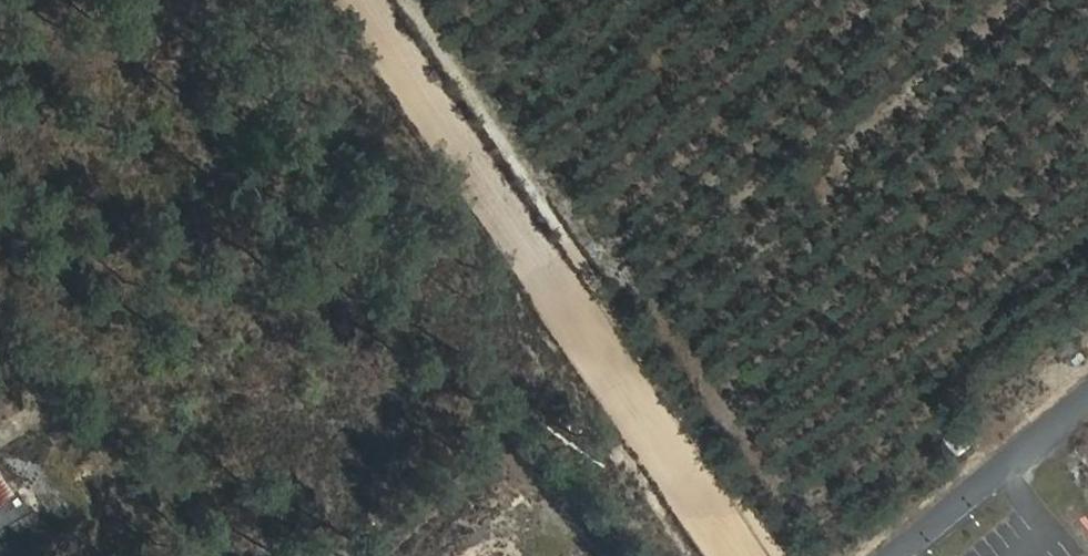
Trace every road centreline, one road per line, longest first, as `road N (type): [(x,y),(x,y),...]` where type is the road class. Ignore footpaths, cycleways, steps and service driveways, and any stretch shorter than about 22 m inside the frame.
road 1 (track): [(748,555),(368,0)]

